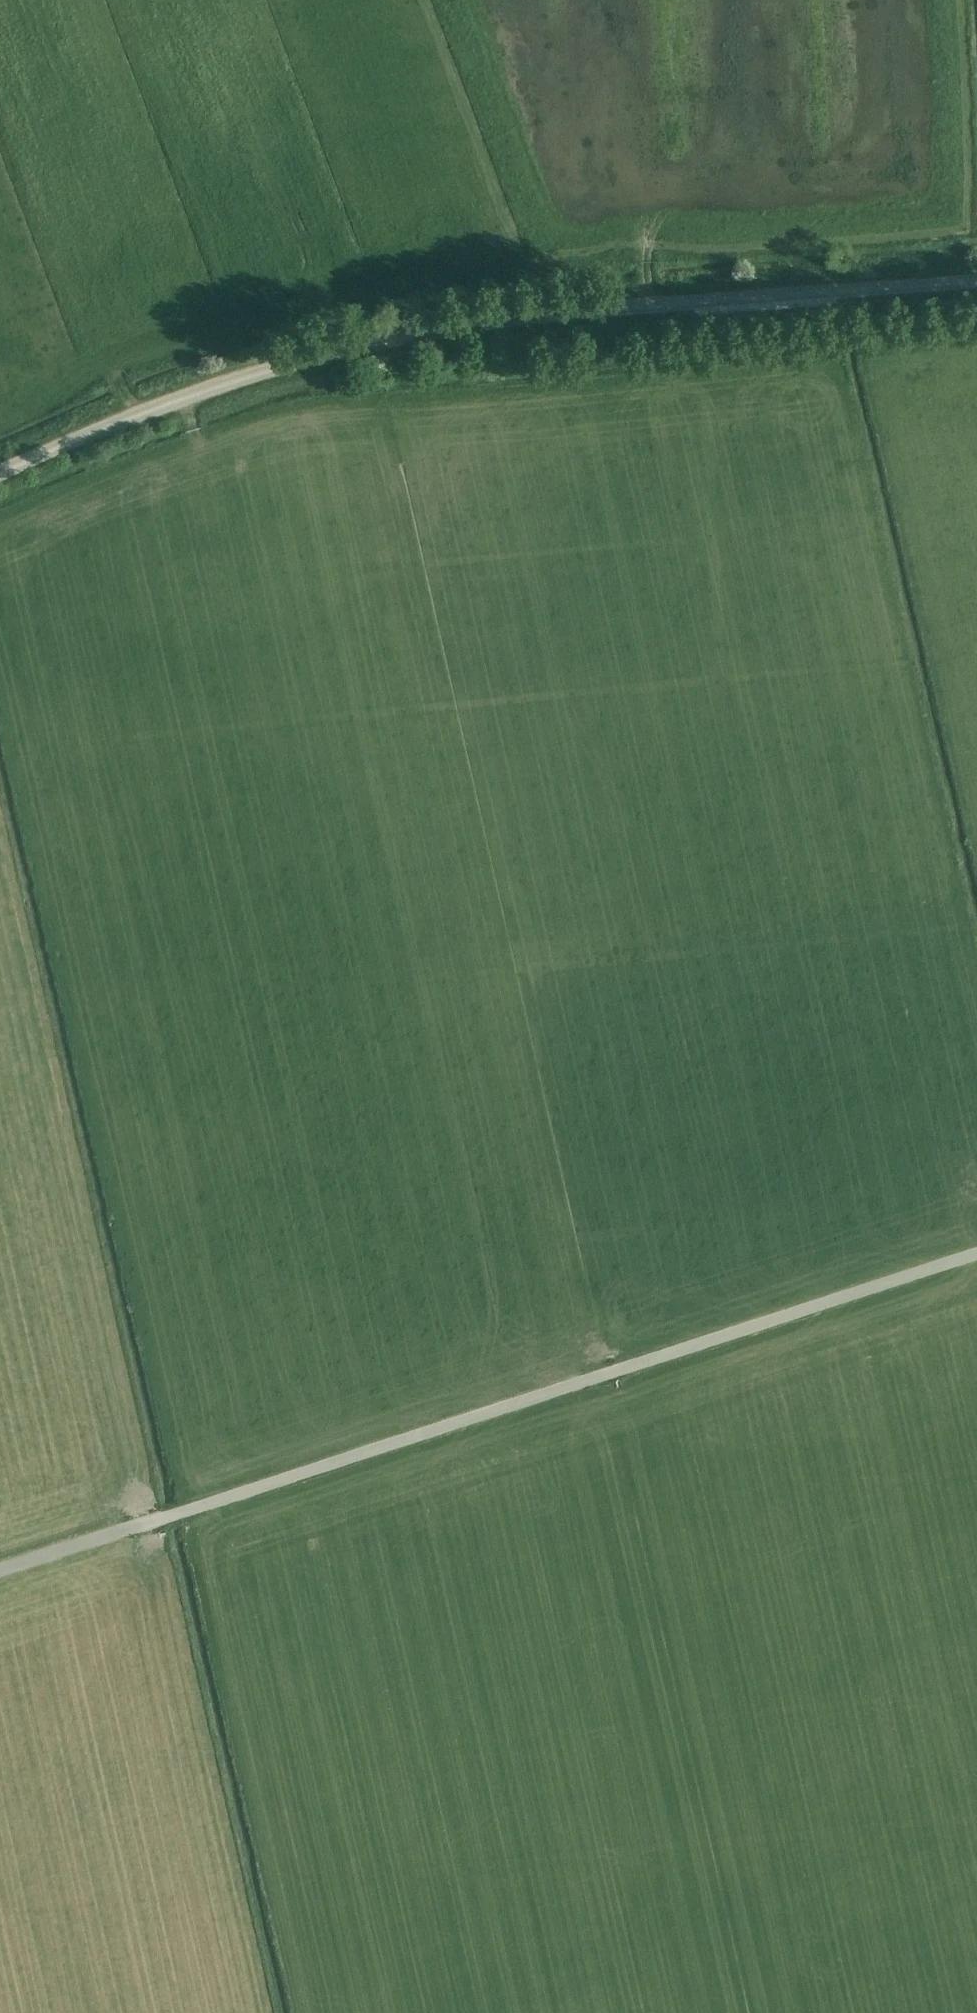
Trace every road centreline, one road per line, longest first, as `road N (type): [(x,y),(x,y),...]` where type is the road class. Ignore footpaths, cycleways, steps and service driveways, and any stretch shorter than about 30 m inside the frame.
road 1 (track): [(0,1570),(976,1250)]
road 2 (unclassified): [(0,473),(175,400),(421,334),(573,311),(976,278)]

